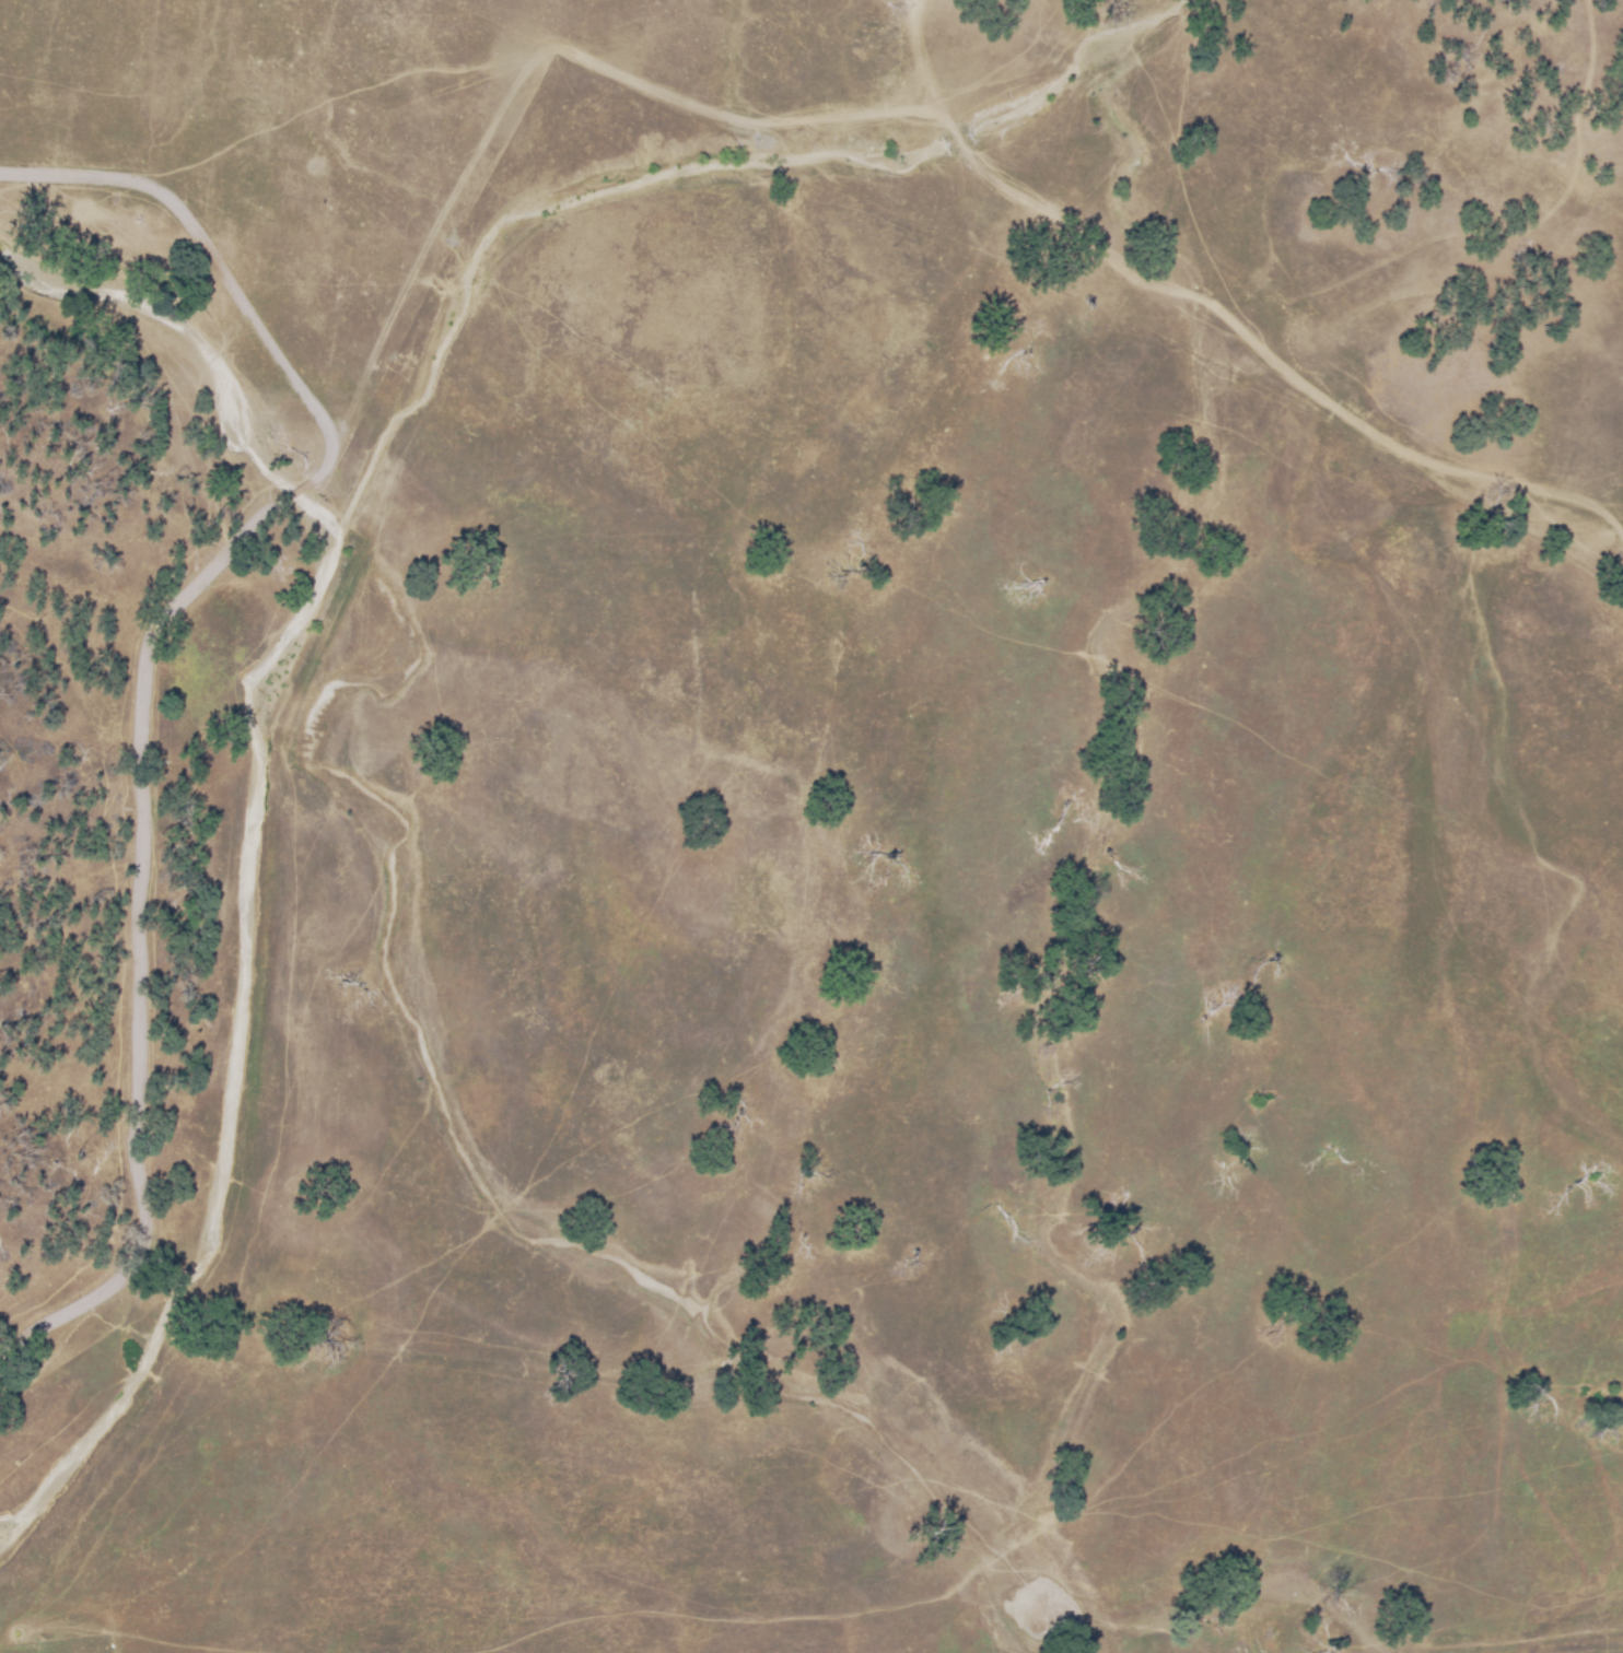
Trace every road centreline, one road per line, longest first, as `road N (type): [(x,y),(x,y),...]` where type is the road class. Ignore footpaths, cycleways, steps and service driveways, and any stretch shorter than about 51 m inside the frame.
road 1 (track): [(1622,540),(1593,502),(1397,450),(1299,386),(1212,301),(1137,276),(1095,236),(973,166),(946,112),(734,121),(569,48),(546,49),(528,62),(453,186),(324,473),(248,529),(148,638),(133,1033),(135,1136),(147,1220),(139,1259),(113,1290),(32,1332),(0,1361)]
road 2 (track): [(1191,0),(988,116),(948,117)]

